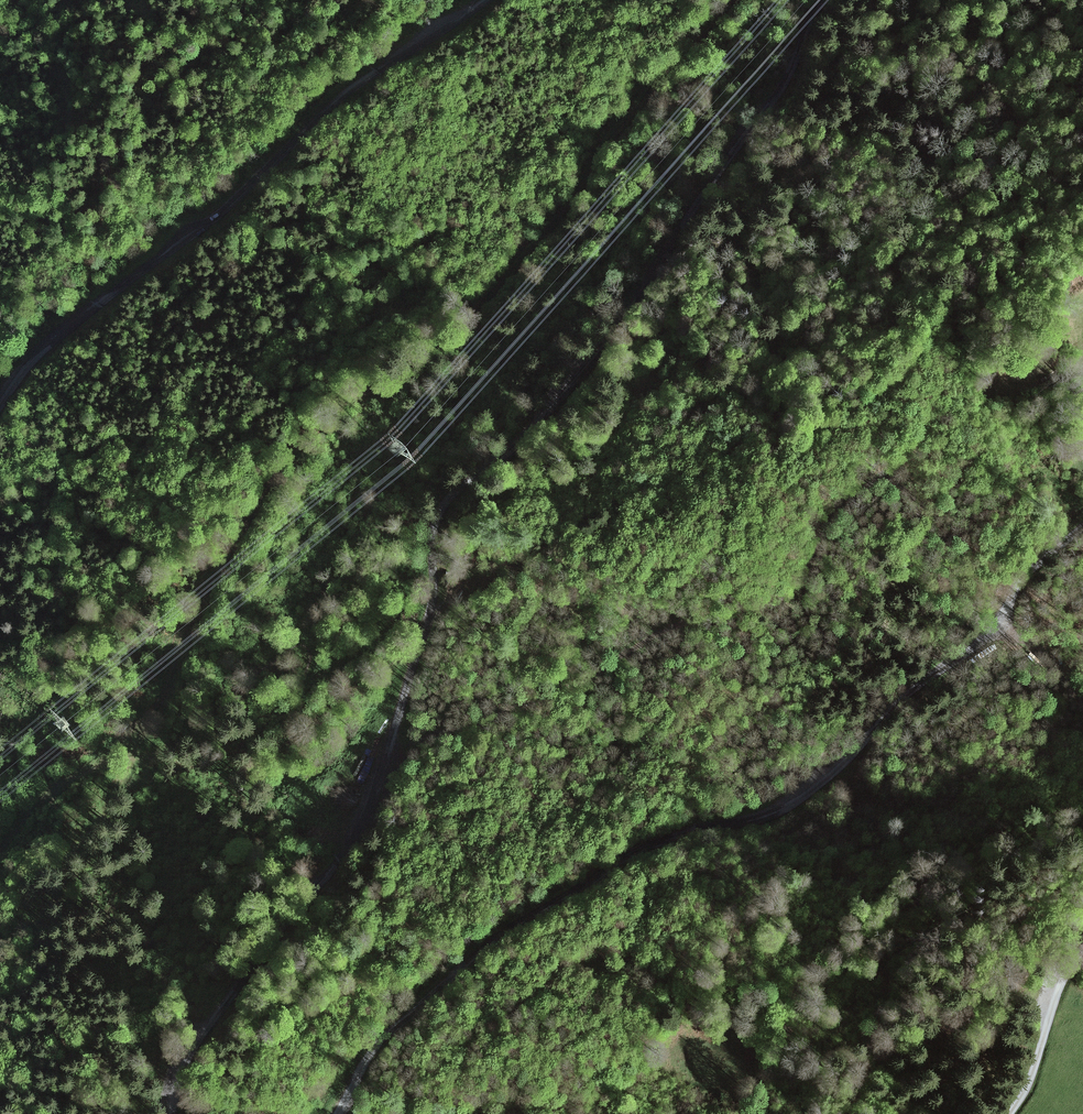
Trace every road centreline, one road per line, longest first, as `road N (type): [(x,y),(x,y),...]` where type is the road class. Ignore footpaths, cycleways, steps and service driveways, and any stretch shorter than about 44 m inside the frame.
road 1 (unclassified): [(821,0),(787,83),(714,180),(640,307),(516,452),(461,492),(438,521),(436,609),(363,832),(181,1068),(170,1113)]
road 2 (track): [(732,0),(608,143),(548,232),(473,313),(310,432),(268,488),(189,627),(133,761)]
road 3 (unclassified): [(339,1113),(381,1042),(500,937),(632,855),(792,802),(845,761),(892,701),(992,633),(1027,576),(1082,529)]
road 4 (unclassified): [(0,412),(27,371),(236,199),(339,102),(485,0)]
road 5 (unclassified): [(1082,952),(1063,973),(1027,1088),(1008,1113)]

